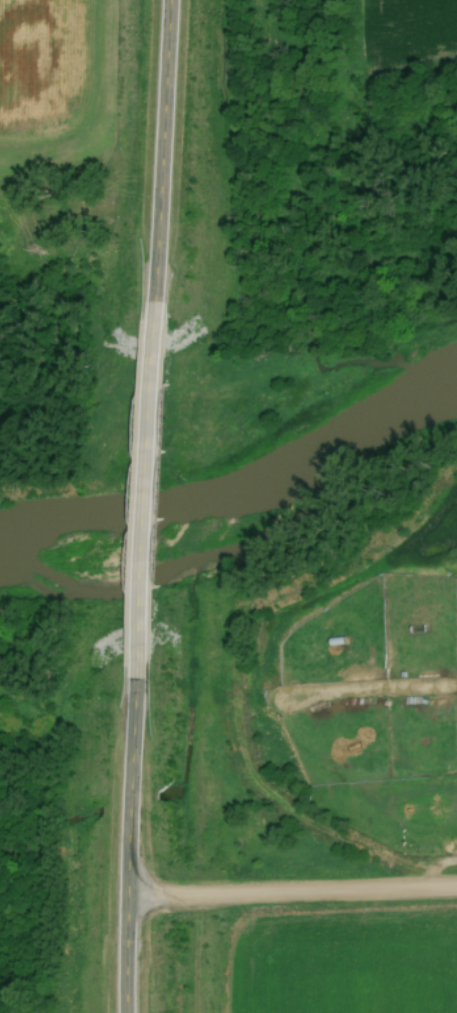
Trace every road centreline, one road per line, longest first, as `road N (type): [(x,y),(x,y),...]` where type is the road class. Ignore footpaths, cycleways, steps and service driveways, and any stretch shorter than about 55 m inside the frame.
road 1 (secondary): [(133,677),(151,301)]
road 2 (secondary): [(127,1012),(133,677)]
road 3 (tertiary): [(128,896),(456,887)]
road 4 (secondary): [(151,301),(170,0)]

